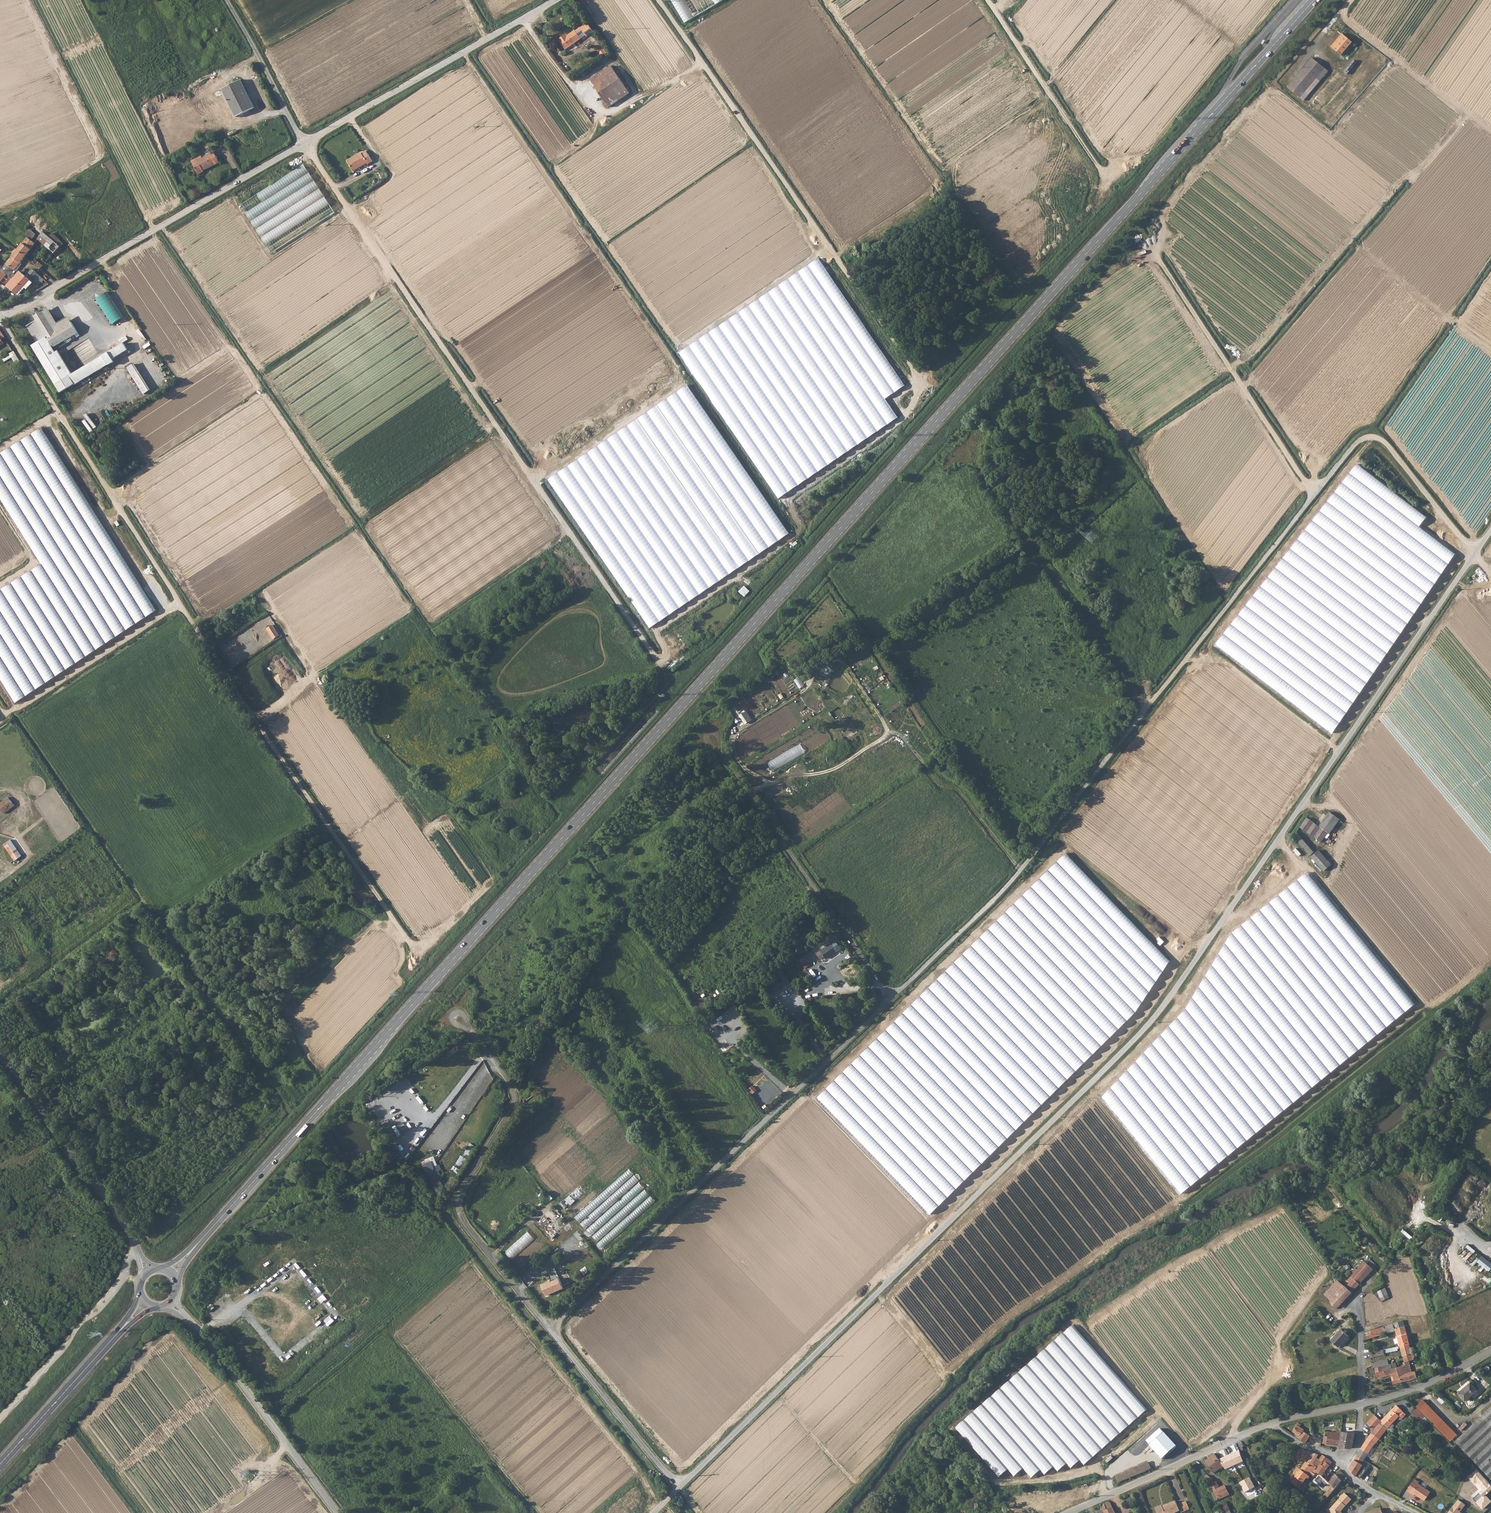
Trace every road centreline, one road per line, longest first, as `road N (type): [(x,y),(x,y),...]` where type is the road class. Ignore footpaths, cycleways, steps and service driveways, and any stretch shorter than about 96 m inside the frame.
road 1 (secondary): [(170,1272),(1316,0)]
road 2 (unclassified): [(653,1512),(1144,1028),(1490,529)]
road 3 (unclassified): [(0,325),(413,946)]
road 4 (track): [(1317,491),(1161,261),(1157,240),(1171,206),(1261,100),(1284,99),(1334,131),(1395,61)]
road 5 (track): [(1020,869),(961,793),(936,783),(903,737),(887,731),(841,661),(816,666),(799,695),(738,732),(734,750),(749,772),(772,781),(830,771),(882,739)]
road 6 (track): [(913,406),(922,383),(659,0)]
road 7 (unclassified): [(0,318),(304,142)]
road 8 (unclassified): [(304,142),(555,0)]
road 9 (track): [(891,998),(756,803),(755,790),(772,781)]
road 10 (unclassified): [(337,1512),(172,1305)]
road 11 (unclassified): [(0,1057),(138,1251)]
road 12 (unclassified): [(1271,1423),(1421,1387),(1490,1351)]
road 13 (unclassified): [(1069,1512),(1271,1423)]
road 14 (track): [(0,727),(183,609)]
road 15 (unclassified): [(0,1419),(138,1251)]
road 16 (secondary): [(0,1463),(143,1302)]
road 17 (track): [(1106,176),(989,0)]
road 18 (track): [(1032,542),(1146,708)]
road 19 (track): [(1342,11),(1490,135)]
road 20 (unclassified): [(1415,1512),(1271,1423)]
road 21 (unclassified): [(304,142),(228,0)]

